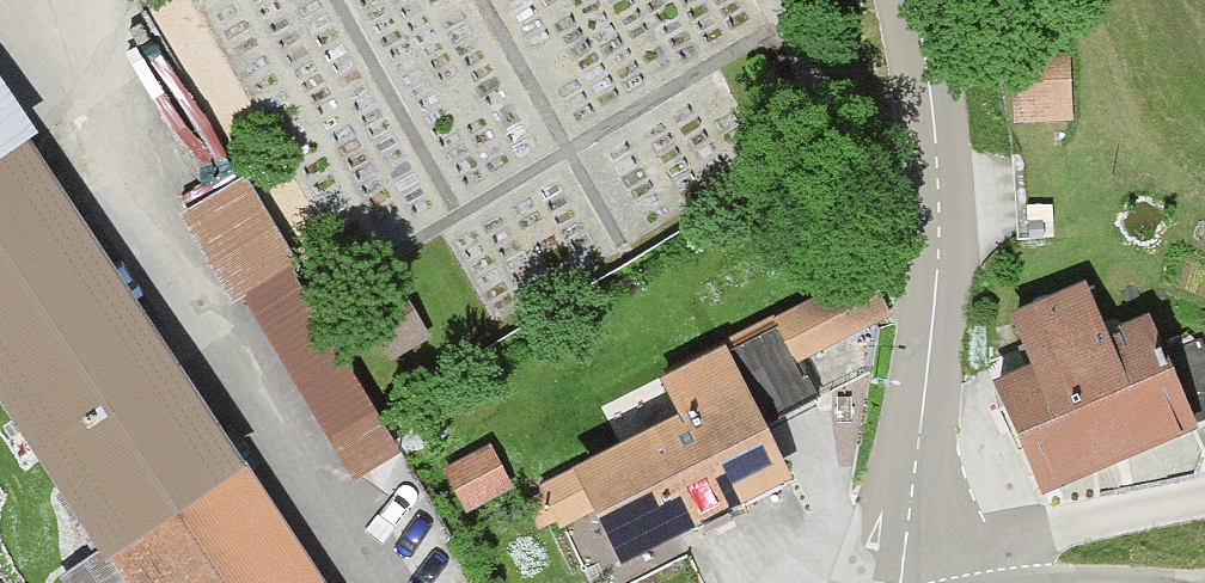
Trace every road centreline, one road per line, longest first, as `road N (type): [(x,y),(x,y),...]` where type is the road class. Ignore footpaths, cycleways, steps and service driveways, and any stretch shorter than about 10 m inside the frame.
road 1 (tertiary): [(909,547),(937,171),(915,0)]
road 2 (unclassified): [(1204,498),(1035,542),(909,547)]

